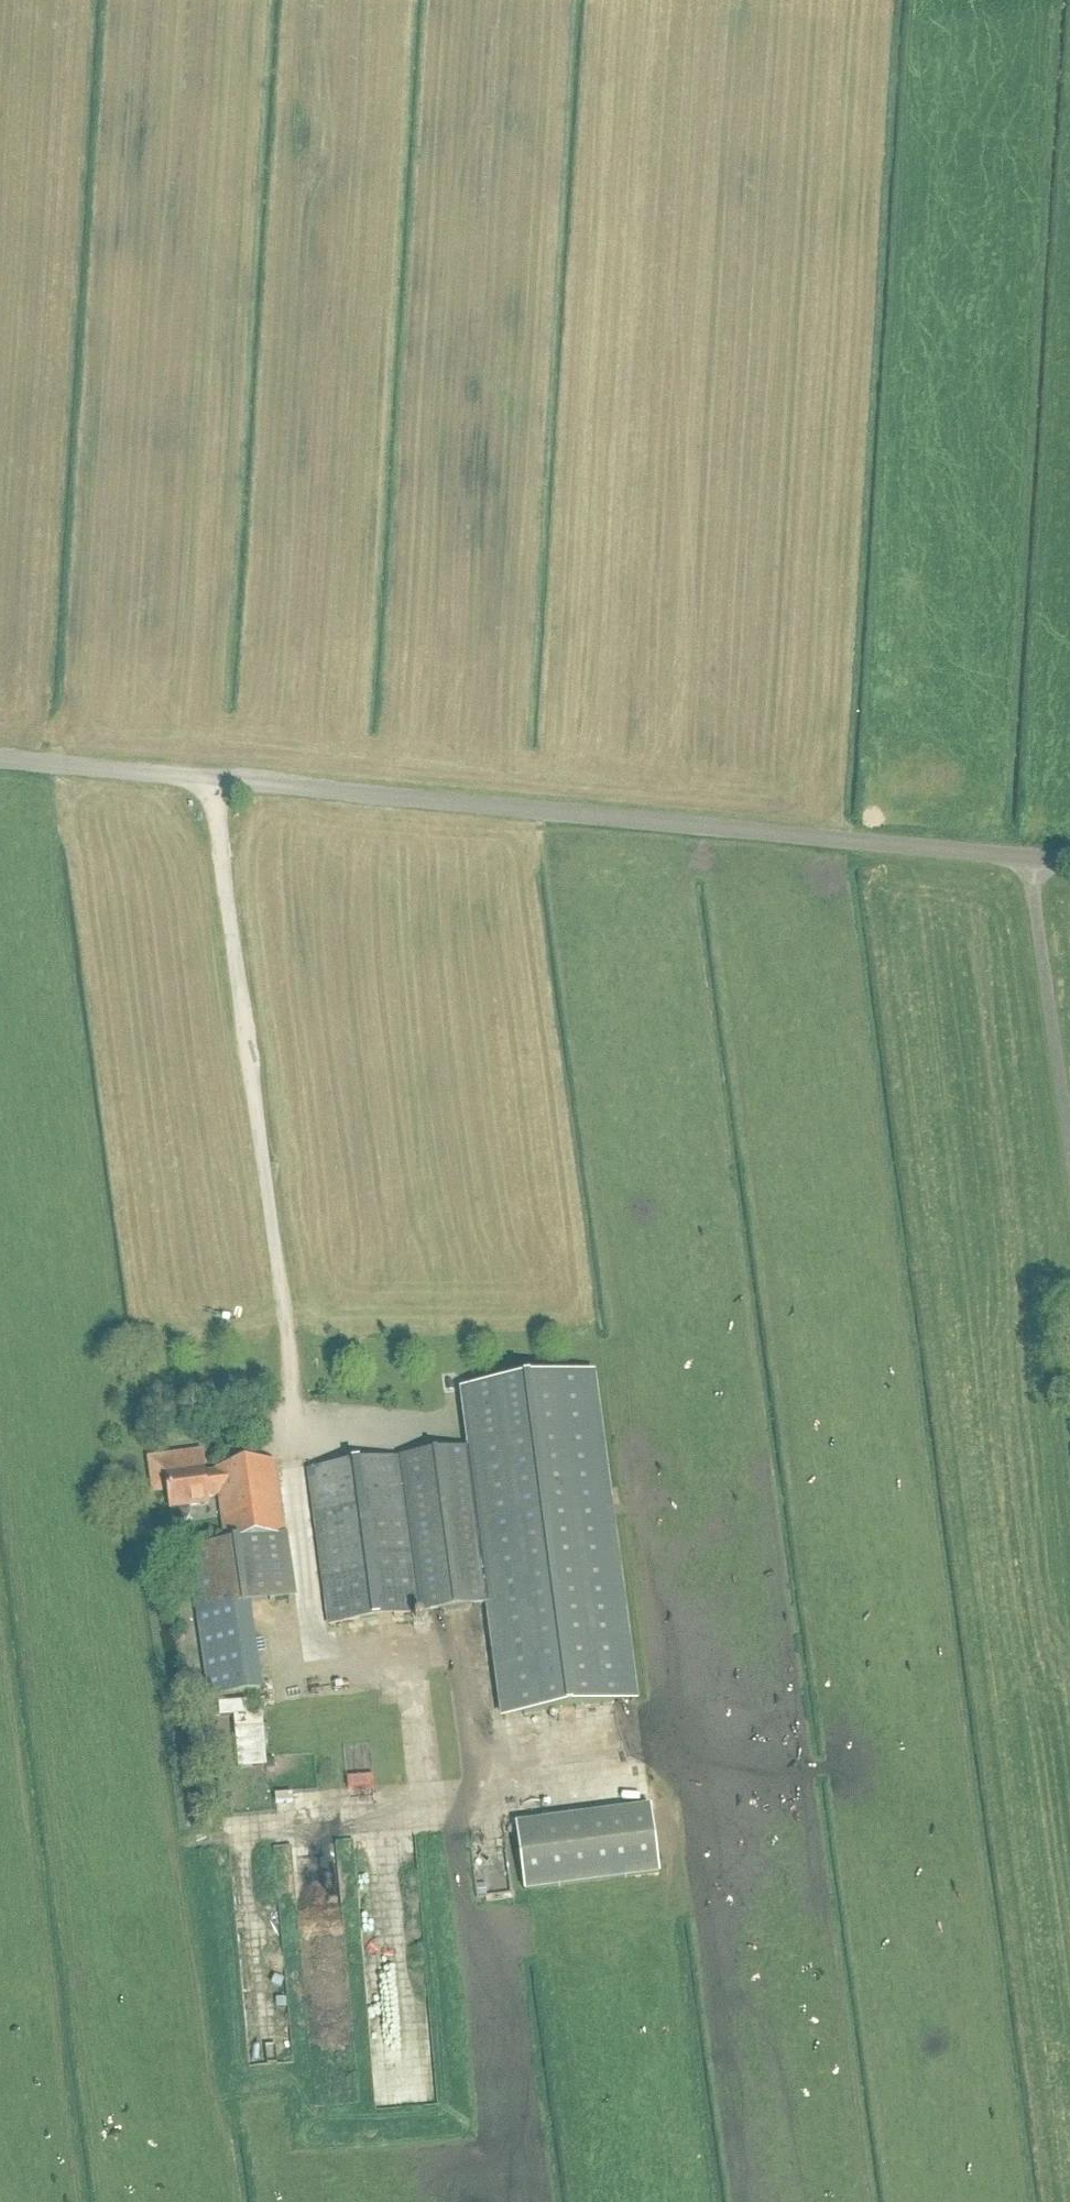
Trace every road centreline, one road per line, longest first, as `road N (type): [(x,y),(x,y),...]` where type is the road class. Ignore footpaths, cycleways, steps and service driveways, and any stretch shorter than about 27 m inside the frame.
road 1 (unclassified): [(0,757),(560,831),(1069,876)]

